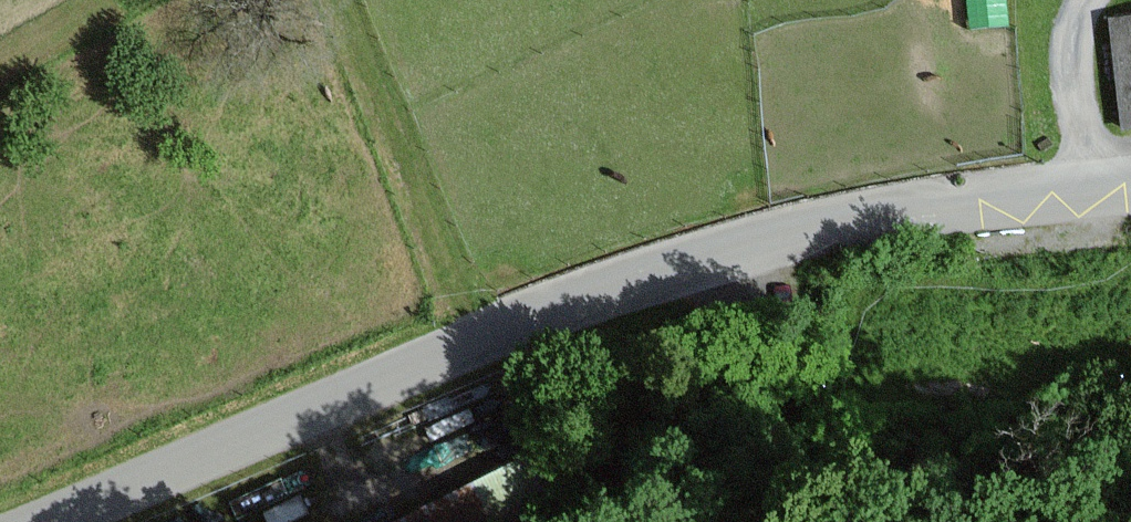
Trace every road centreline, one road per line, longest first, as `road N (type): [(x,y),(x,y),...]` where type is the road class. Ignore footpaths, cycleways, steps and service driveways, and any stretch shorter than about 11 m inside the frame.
road 1 (unclassified): [(59,521),(586,292),(742,245),(910,209)]
road 2 (track): [(506,323),(416,181),(347,0)]
road 3 (residential): [(910,209),(1130,180)]
road 4 (track): [(1092,0),(1080,19),(1074,62),(1077,185)]

